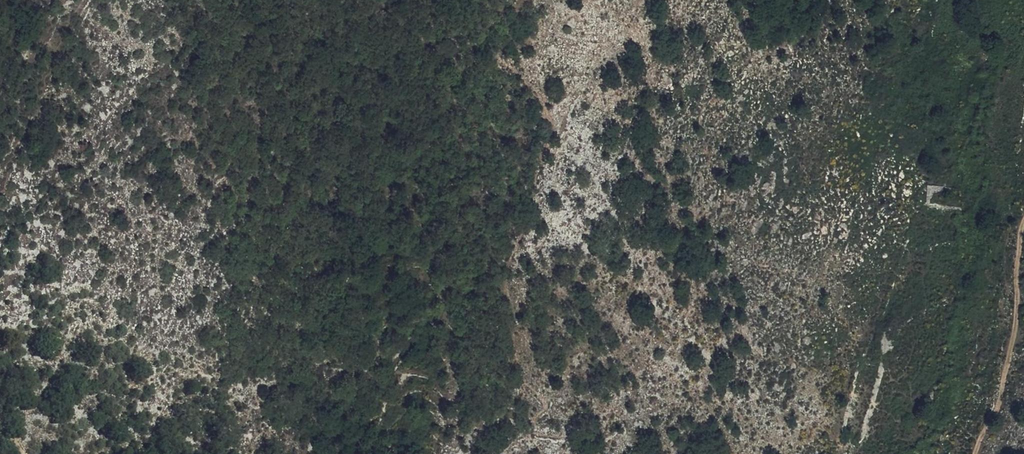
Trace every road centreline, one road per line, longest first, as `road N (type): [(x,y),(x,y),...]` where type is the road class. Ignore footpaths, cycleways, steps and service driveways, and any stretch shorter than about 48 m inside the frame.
road 1 (track): [(974,453),(997,412),(1009,357),(1023,222)]

